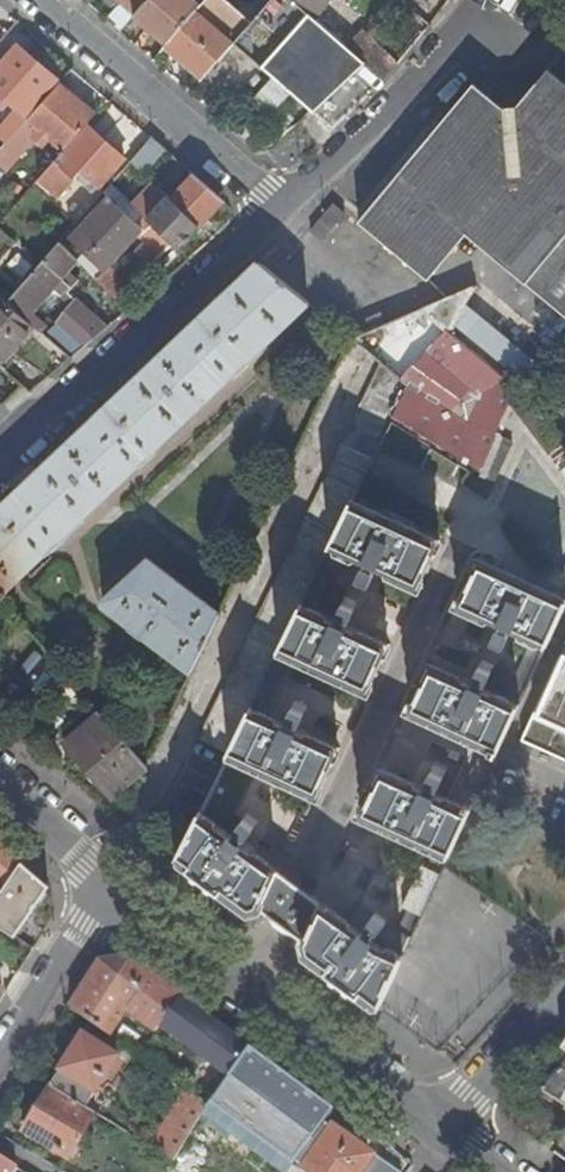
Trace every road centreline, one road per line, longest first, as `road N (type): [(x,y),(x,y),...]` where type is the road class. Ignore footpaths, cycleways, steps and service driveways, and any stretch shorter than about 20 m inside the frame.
road 1 (residential): [(432,1127),(113,887)]
road 2 (residential): [(273,214),(0,456)]
road 3 (residential): [(38,0),(273,214)]
road 4 (residential): [(488,0),(273,214)]
road 5 (residential): [(0,1059),(113,887)]
road 6 (residential): [(432,1127),(564,998)]
road 7 (residential): [(113,887),(0,787)]

